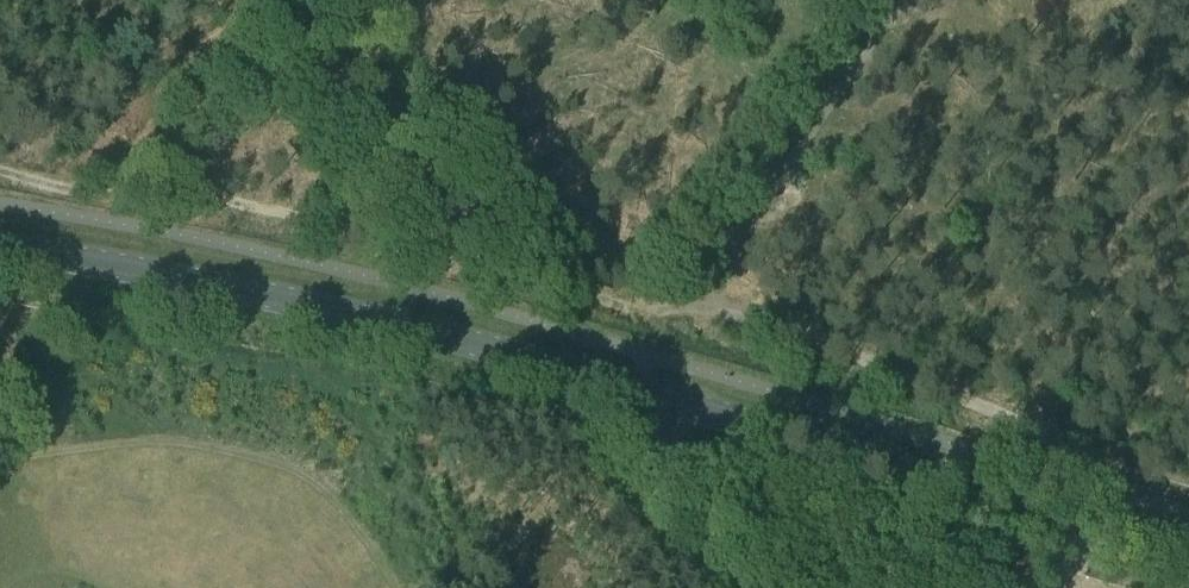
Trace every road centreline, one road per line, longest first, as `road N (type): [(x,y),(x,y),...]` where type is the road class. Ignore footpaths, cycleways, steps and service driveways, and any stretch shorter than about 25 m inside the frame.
road 1 (track): [(1188,488),(994,423),(681,303),(213,183),(170,140),(133,137),(74,177),(0,168)]
road 2 (primary): [(1188,554),(500,352),(236,290),(0,247)]
road 3 (track): [(397,587),(327,494),(300,473),(257,458),(126,443),(0,463)]
road 4 (track): [(665,299),(890,0)]
road 5 (track): [(756,587),(654,454),(632,417),(636,389)]

